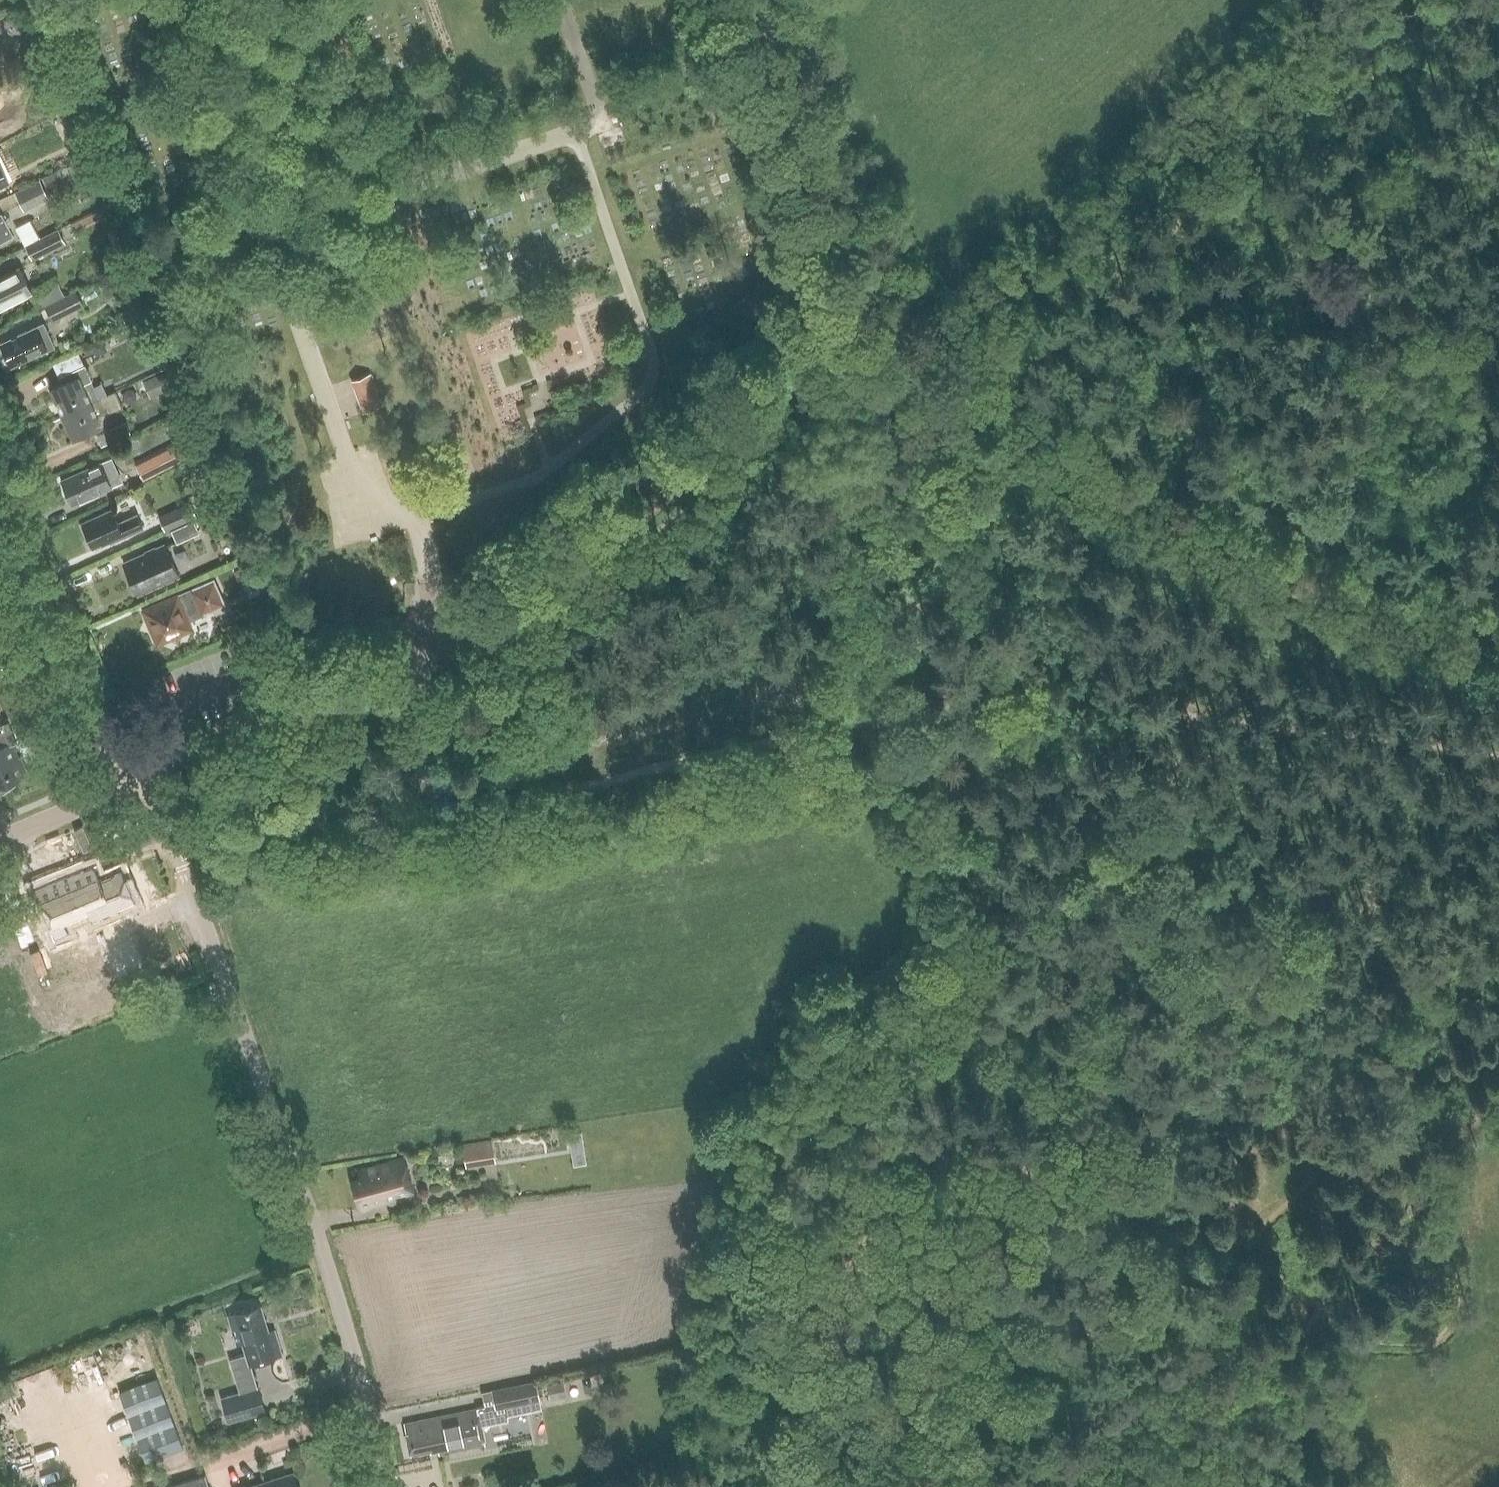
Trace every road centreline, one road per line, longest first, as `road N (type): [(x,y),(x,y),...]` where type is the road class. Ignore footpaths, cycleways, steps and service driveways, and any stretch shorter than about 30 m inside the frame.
road 1 (unclassified): [(382,1486),(362,1383),(321,1246),(236,1006),(162,812),(133,778)]
road 2 (track): [(1498,634),(1329,590),(1192,534),(1076,471),(950,438)]
road 3 (track): [(950,438),(855,412),(786,409),(517,615)]
road 4 (residential): [(517,615),(449,653),(133,778)]
road 5 (track): [(752,0),(911,356)]
road 6 (unclassified): [(133,778),(99,754),(0,535)]
road 7 (residential): [(0,840),(133,778)]

